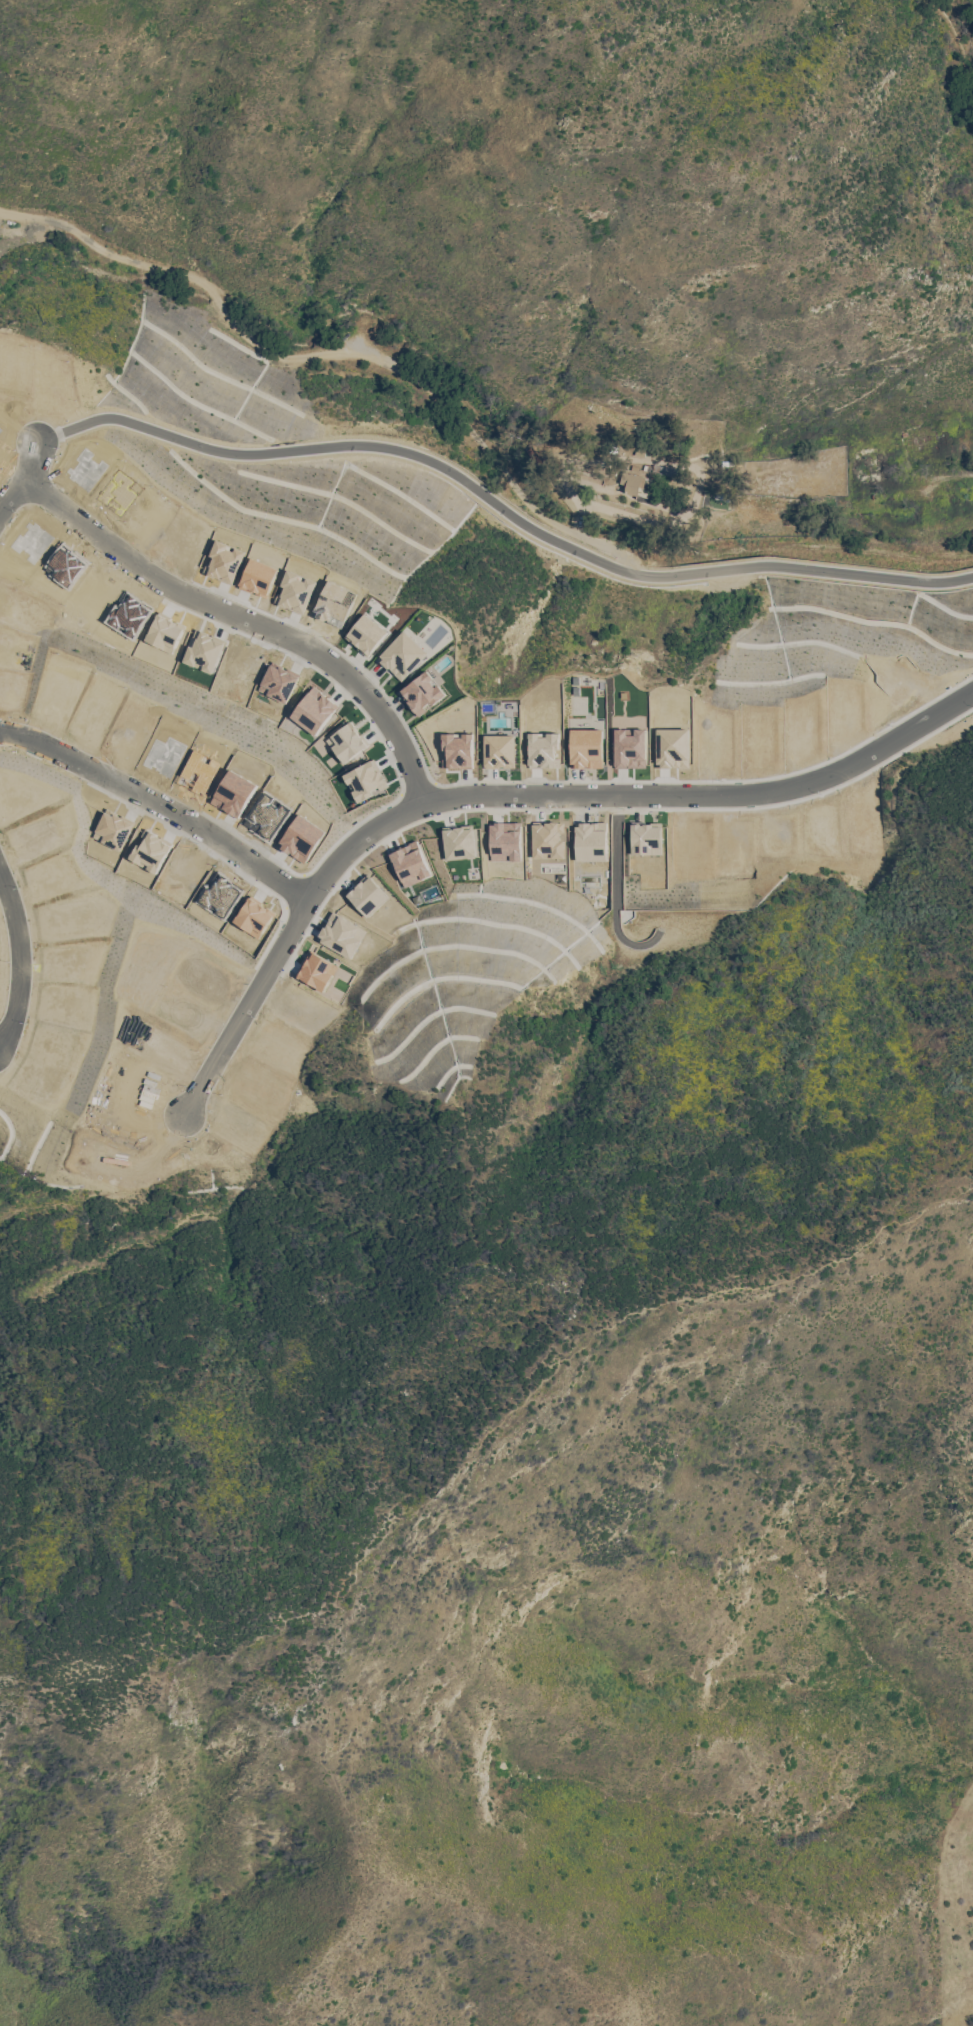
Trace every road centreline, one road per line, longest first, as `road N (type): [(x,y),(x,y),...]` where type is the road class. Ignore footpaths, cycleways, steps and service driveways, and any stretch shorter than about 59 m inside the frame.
road 1 (residential): [(972,691),(794,787),(751,796),(478,795),(423,801),(384,821),(351,846),(306,901),(182,1114)]
road 2 (residential): [(423,801),(389,728),(333,664),(159,579),(23,479)]
road 3 (residential): [(306,901),(198,826),(20,734),(0,733)]
road 4 (residential): [(0,876),(13,907),(20,973),(14,1015),(0,1036)]

